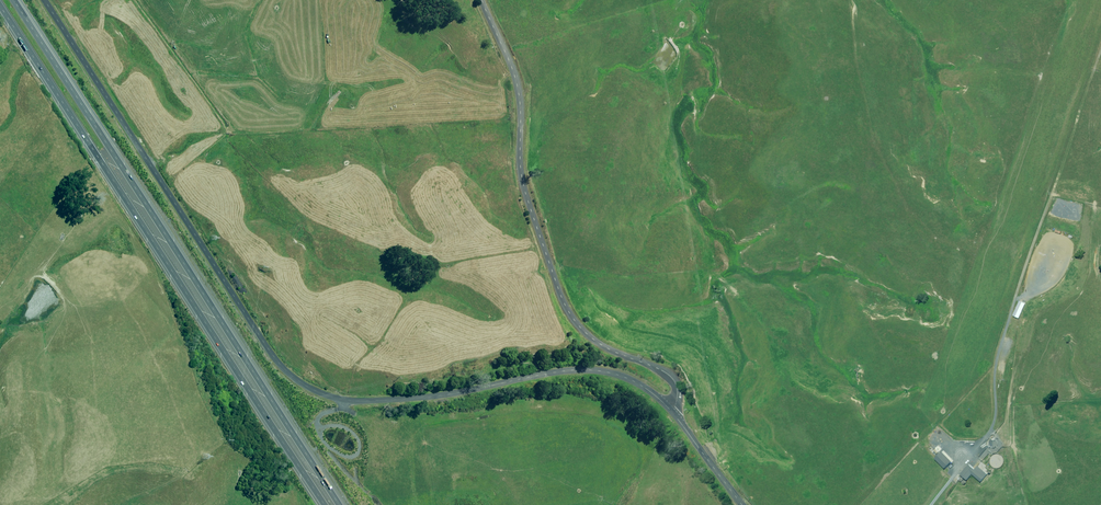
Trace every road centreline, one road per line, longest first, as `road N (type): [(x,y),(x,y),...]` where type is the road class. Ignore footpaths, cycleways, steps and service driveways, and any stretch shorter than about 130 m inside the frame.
road 1 (unclassified): [(46,0),(289,376),(319,396),(362,403),(599,371),(633,381),(672,410)]
road 2 (motorway): [(15,0),(334,504)]
road 3 (motorway): [(320,504),(0,6)]
road 4 (unclassified): [(482,0),(517,86),(523,185),(561,297),(600,345),(670,375),(678,390),(672,410)]

